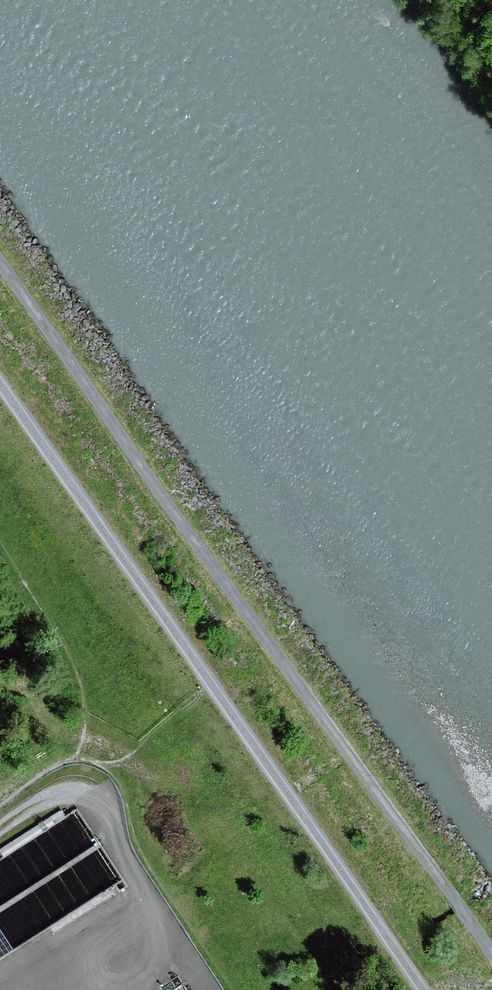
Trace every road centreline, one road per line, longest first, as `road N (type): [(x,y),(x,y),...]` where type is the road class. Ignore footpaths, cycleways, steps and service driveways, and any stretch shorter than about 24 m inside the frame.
road 1 (track): [(491,951),(0,264)]
road 2 (track): [(0,383),(424,989)]

